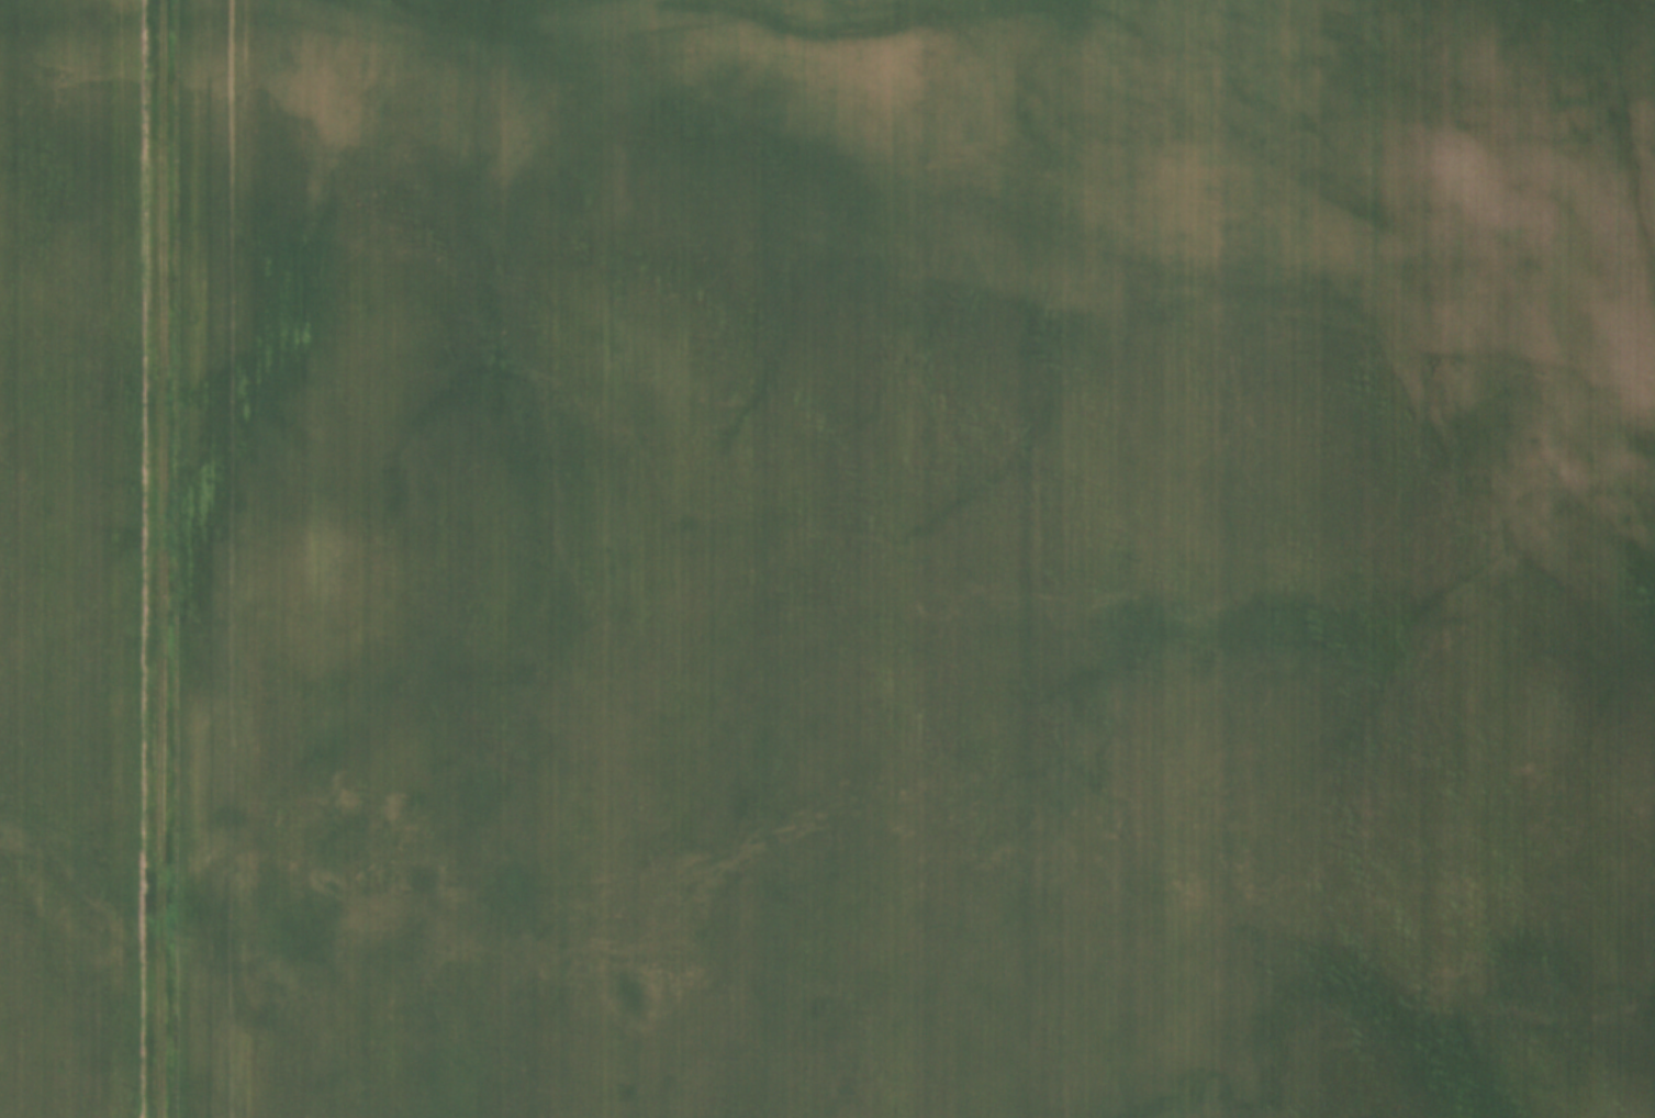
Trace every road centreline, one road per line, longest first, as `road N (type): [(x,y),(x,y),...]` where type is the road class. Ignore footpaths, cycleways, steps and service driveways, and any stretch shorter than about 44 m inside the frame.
road 1 (track): [(159,1117),(161,0)]

